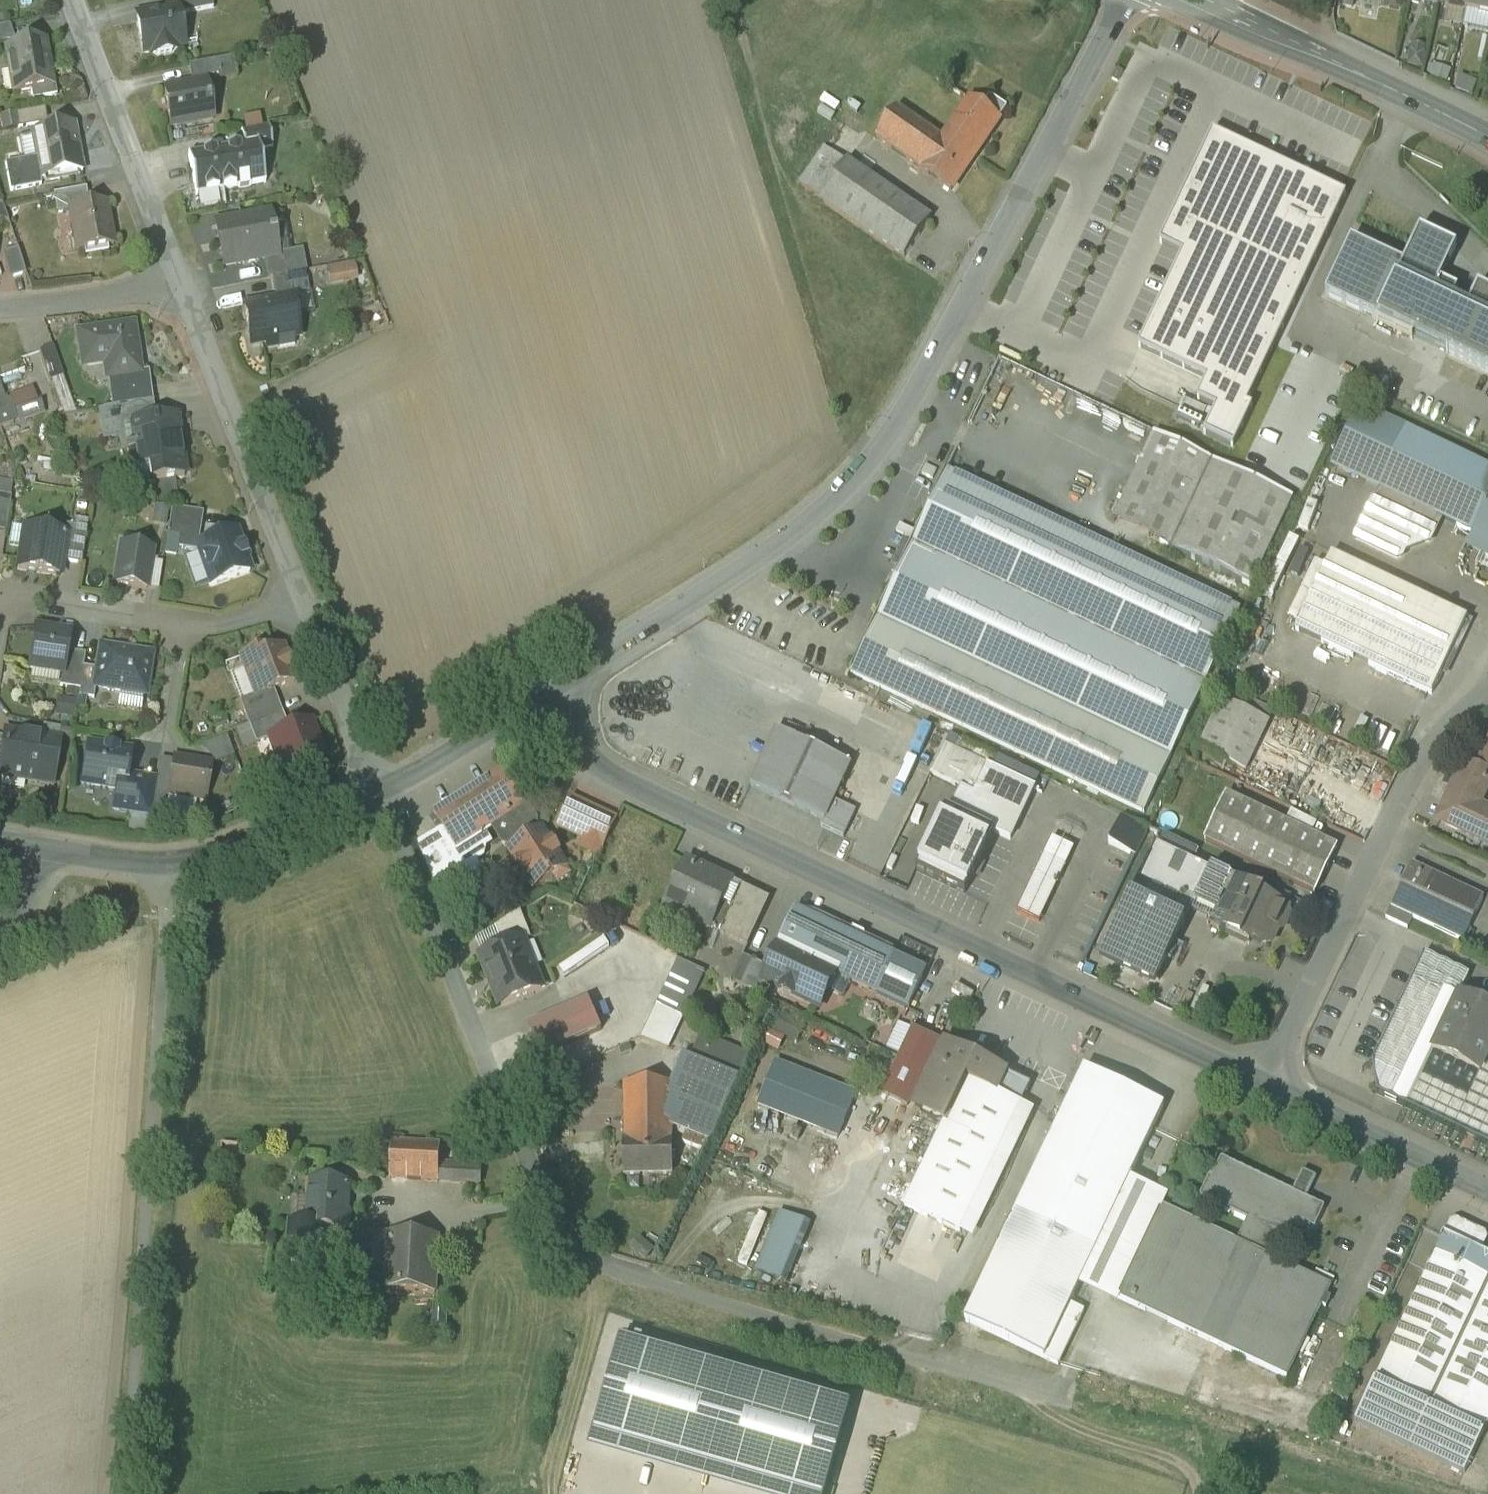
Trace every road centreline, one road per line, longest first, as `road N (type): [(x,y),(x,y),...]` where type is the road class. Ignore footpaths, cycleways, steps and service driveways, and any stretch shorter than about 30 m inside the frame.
road 1 (residential): [(1063,1396),(678,1291),(581,1251),(541,1198),(380,793)]
road 2 (residential): [(1121,0),(1051,151),(894,439),(771,558),(557,698)]
road 3 (residential): [(1268,1080),(620,781),(573,733),(557,698)]
road 4 (residential): [(1268,1080),(1417,776),(1436,741),(1487,688)]
road 5 (residential): [(380,793),(168,869),(39,851)]
road 6 (residential): [(185,280),(304,599)]
road 7 (tertiary): [(1487,138),(1196,0)]
road 8 (residential): [(304,599),(219,630),(0,595)]
road 9 (residential): [(78,0),(185,280)]
road 10 (residential): [(1487,1186),(1268,1080)]
road 11 (residential): [(304,599),(380,793)]
road 12 (residential): [(557,698),(380,793)]
road 13 (track): [(1063,1396),(1068,1411),(1103,1435),(1201,1463),(1202,1493)]
road 14 (residential): [(0,303),(104,300),(185,280)]

